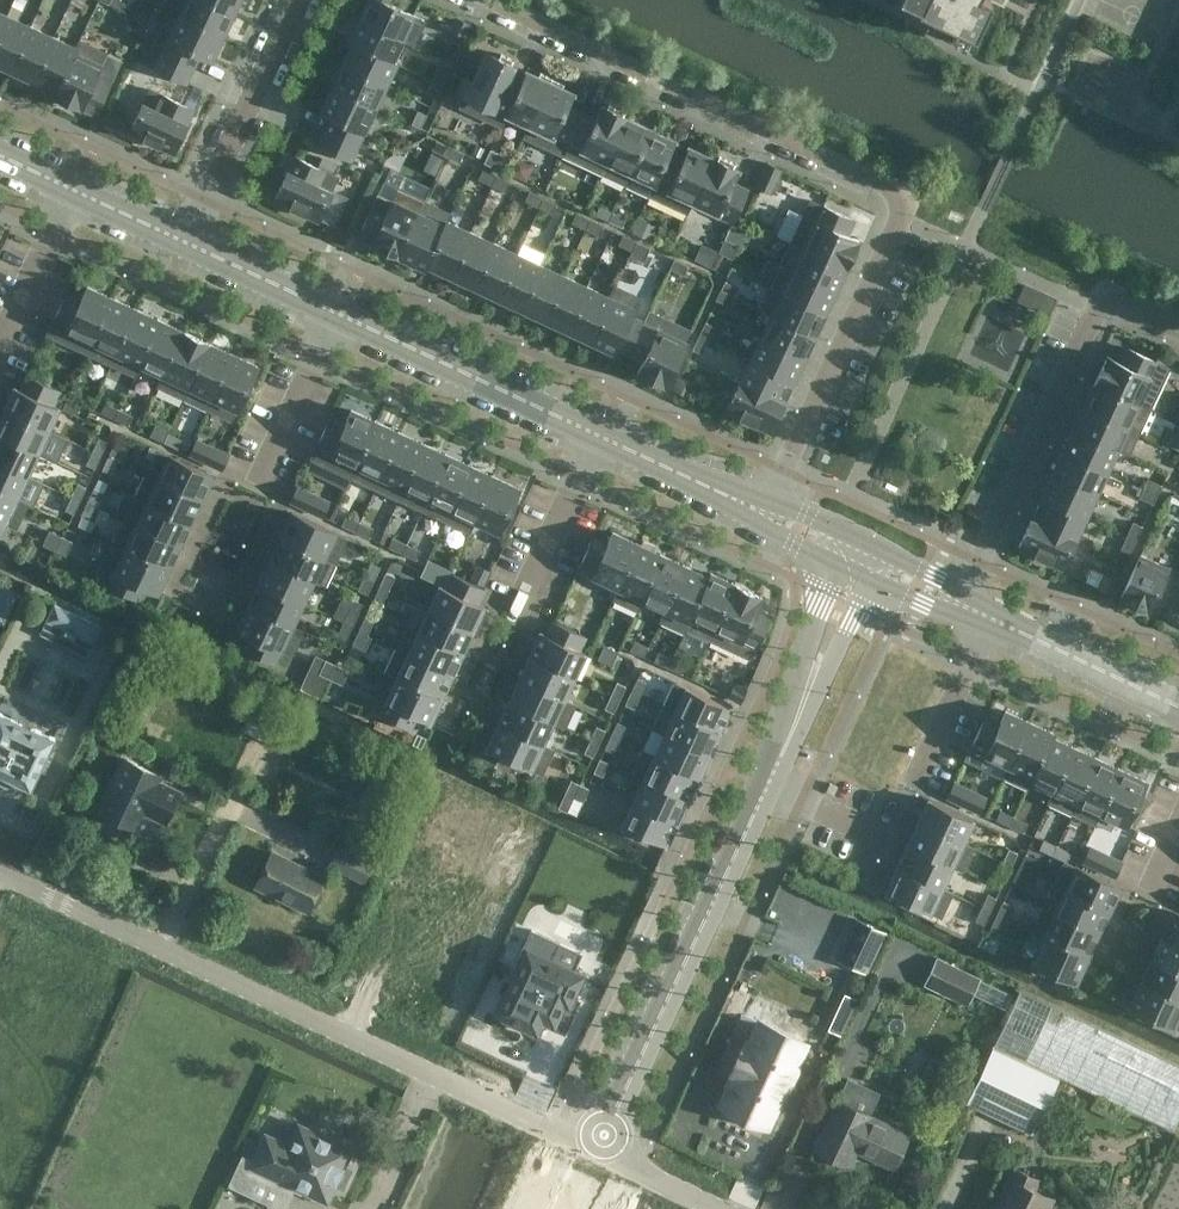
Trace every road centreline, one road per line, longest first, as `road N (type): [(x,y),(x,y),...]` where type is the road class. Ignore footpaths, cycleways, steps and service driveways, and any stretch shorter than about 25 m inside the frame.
road 1 (unclassified): [(597,1151),(0,870)]
road 2 (residential): [(487,0),(887,187),(906,203)]
road 3 (unclassified): [(1178,329),(1106,296),(960,602)]
road 4 (unclassified): [(767,785),(597,1151)]
road 5 (unclassified): [(906,203),(766,512)]
road 6 (tertiary): [(335,311),(595,432)]
road 7 (residential): [(298,0),(189,242)]
road 8 (unclassified): [(866,559),(767,785)]
road 9 (tertiary): [(991,617),(1178,705)]
road 10 (residential): [(514,611),(595,432)]
road 11 (tertiary): [(595,432),(766,512)]
road 12 (residential): [(259,481),(335,311)]
road 13 (residential): [(917,783),(991,617)]
road 14 (residential): [(0,343),(68,186)]
road 15 (tertiary): [(189,242),(335,311)]
road 16 (unclassified): [(721,1208),(597,1151)]
road 17 (tertiary): [(68,186),(189,242)]
road 18 (residential): [(767,785),(884,836)]
road 19 (residential): [(1087,980),(1131,887),(1155,890)]
road 20 (residential): [(1155,890),(1164,902),(1120,1000)]

